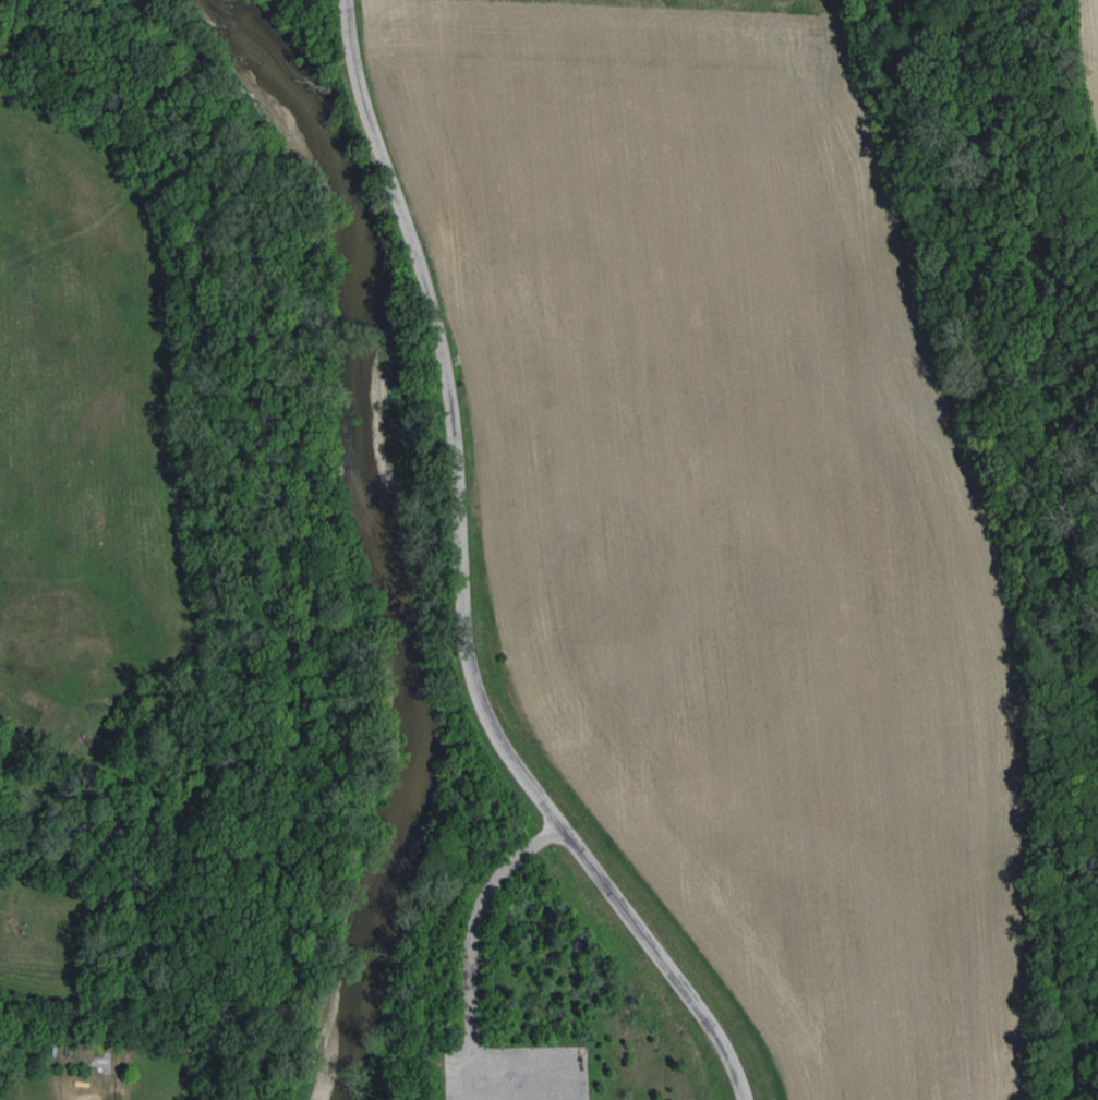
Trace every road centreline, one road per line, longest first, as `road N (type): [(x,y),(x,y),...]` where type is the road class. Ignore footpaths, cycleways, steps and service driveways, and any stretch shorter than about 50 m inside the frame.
road 1 (residential): [(345,0),(359,95),(437,338),(473,697),(497,745),(704,1018),(743,1099)]

